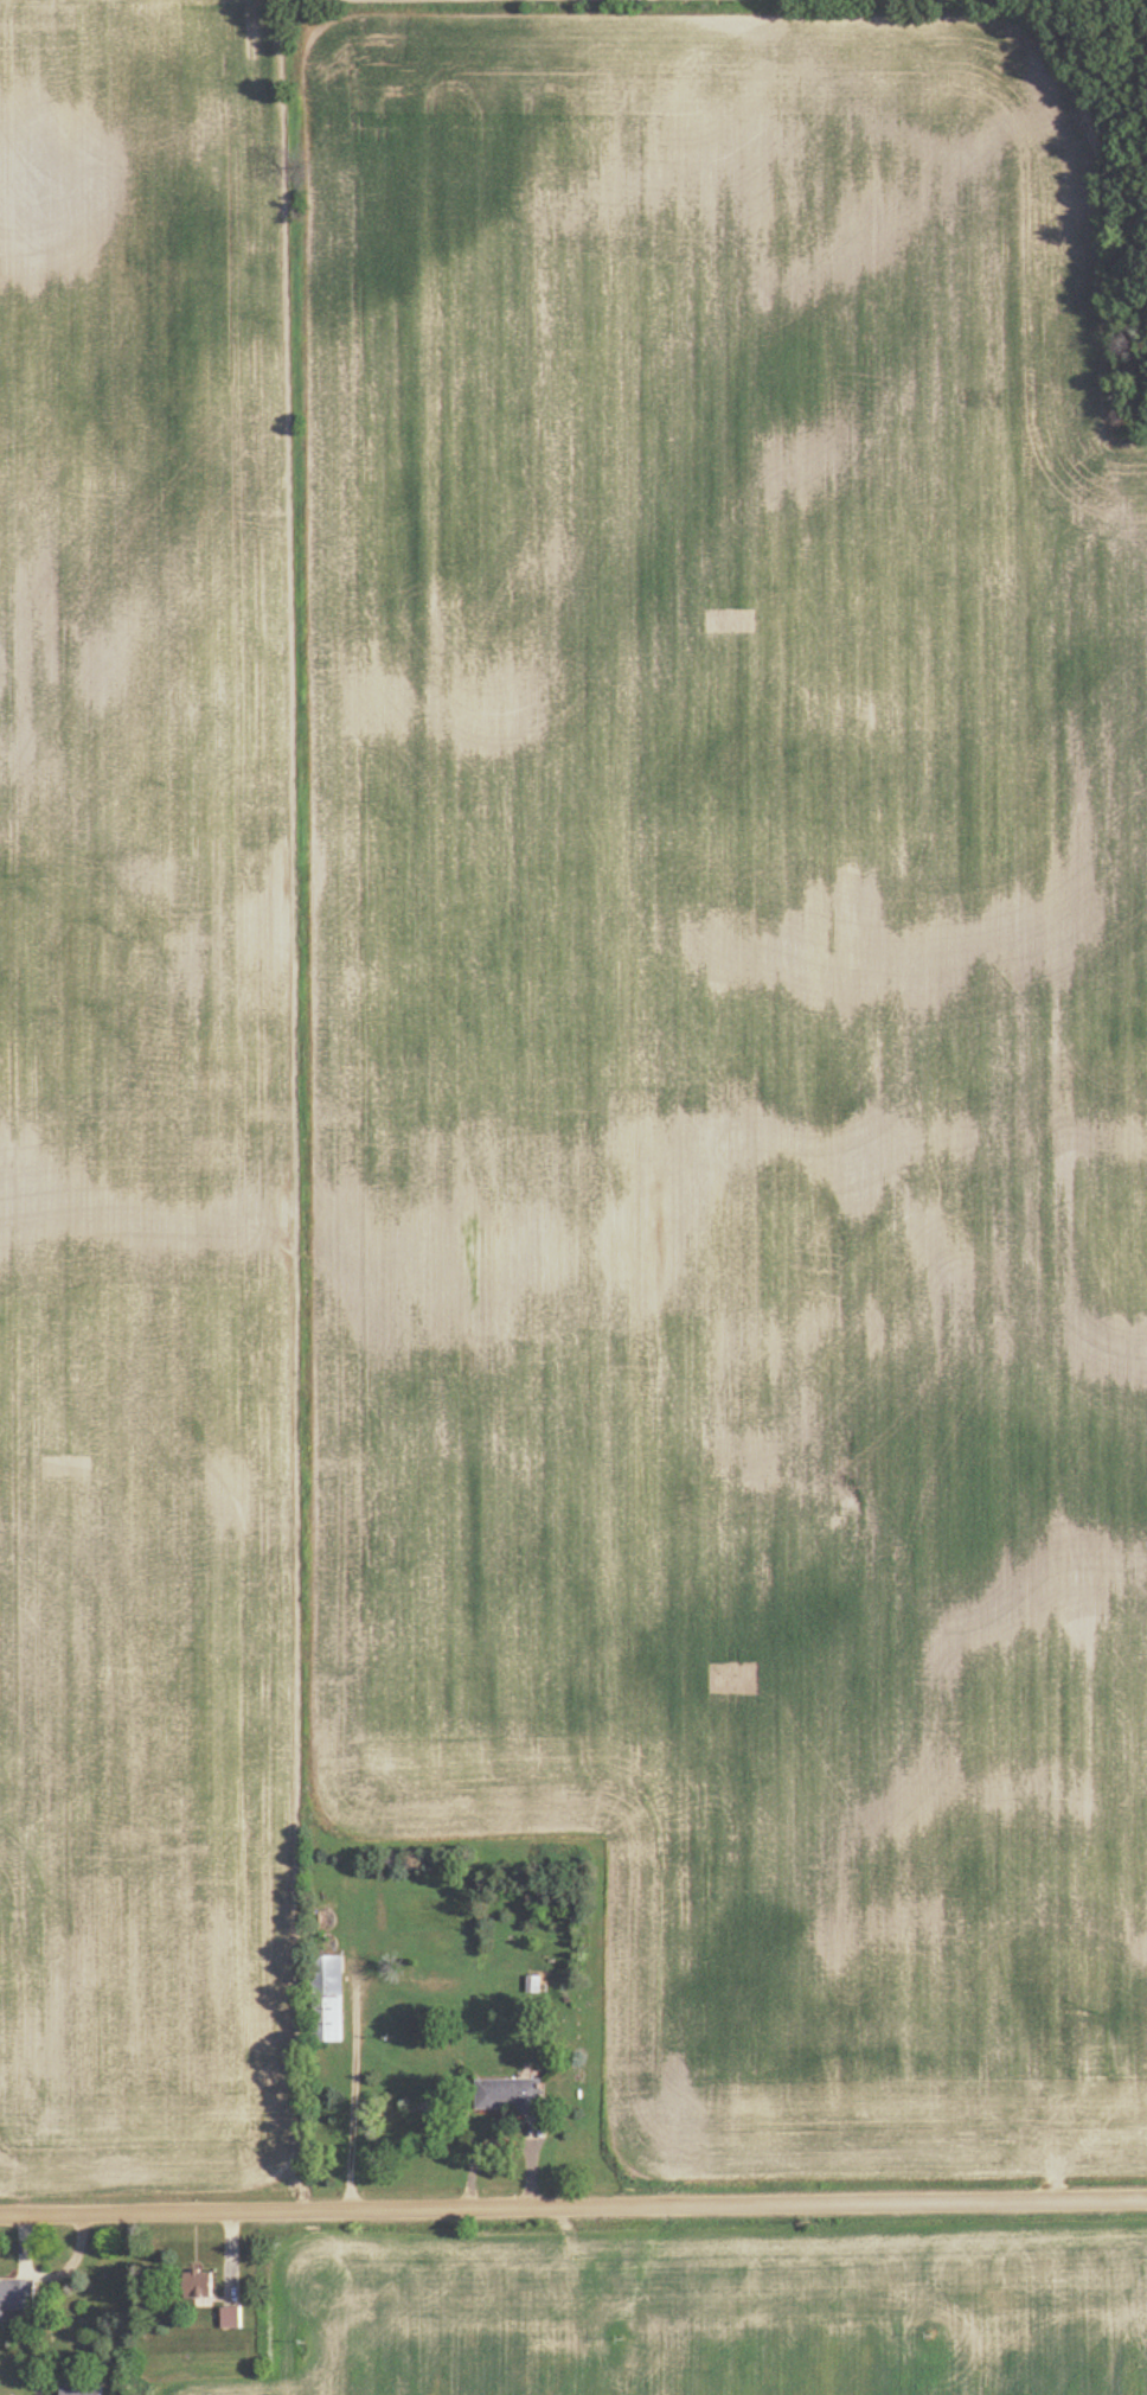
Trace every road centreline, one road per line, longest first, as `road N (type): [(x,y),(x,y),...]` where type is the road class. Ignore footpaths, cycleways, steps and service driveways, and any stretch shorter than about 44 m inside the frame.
road 1 (residential): [(0,2215),(1146,2200)]

